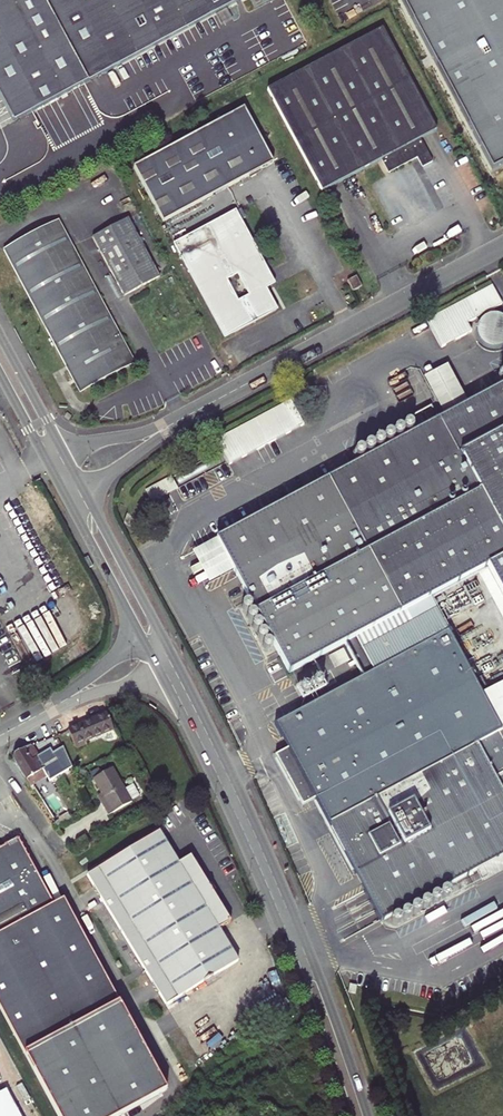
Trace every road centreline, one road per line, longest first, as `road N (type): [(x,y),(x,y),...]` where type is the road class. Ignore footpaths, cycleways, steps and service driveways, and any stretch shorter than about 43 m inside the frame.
road 1 (tertiary): [(369,1115),(299,924),(166,644)]
road 2 (tertiary): [(150,652),(263,881),(349,1115)]
road 3 (residential): [(502,247),(185,417)]
road 4 (tertiary): [(166,644),(82,488)]
road 5 (tertiary): [(66,497),(150,652)]
road 6 (residential): [(150,652),(0,734)]
road 7 (tertiary): [(65,456),(0,336)]
road 8 (residential): [(185,417),(65,456)]
road 9 (residential): [(82,488),(185,417)]

